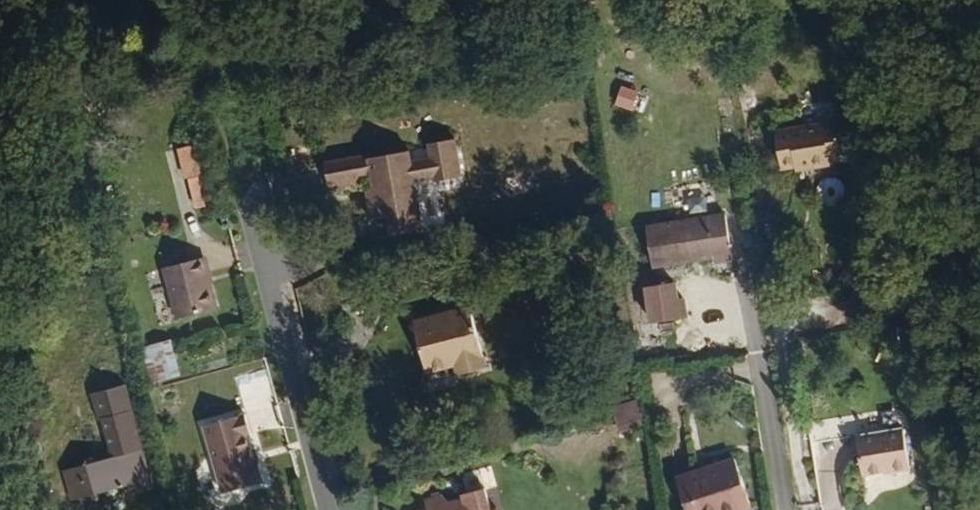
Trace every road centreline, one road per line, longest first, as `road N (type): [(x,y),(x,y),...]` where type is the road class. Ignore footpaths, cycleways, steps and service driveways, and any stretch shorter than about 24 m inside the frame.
road 1 (residential): [(256,212),(329,509)]

